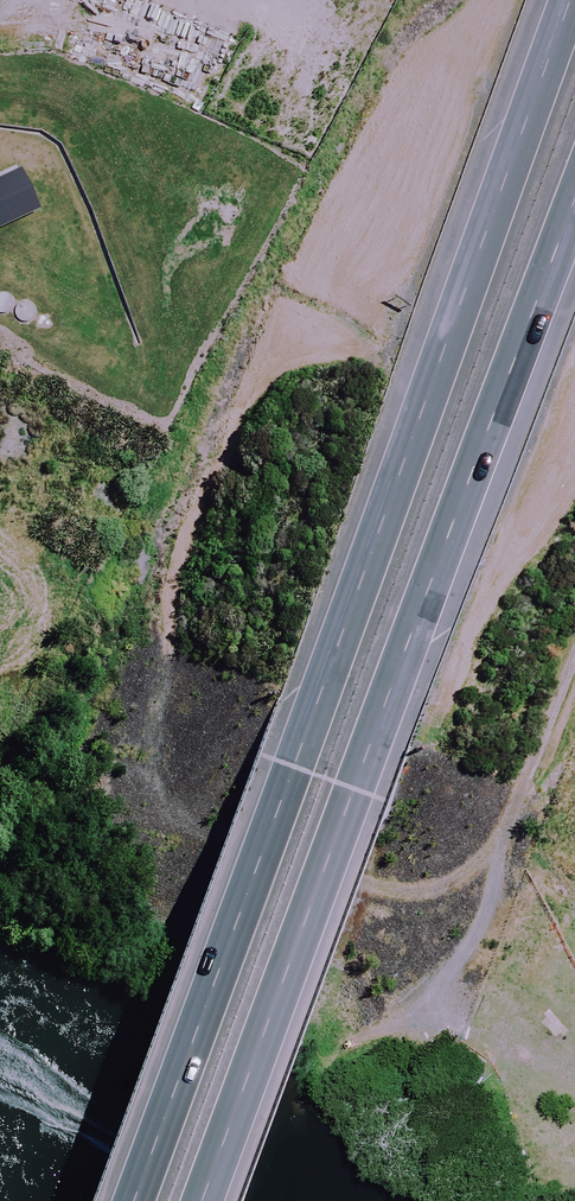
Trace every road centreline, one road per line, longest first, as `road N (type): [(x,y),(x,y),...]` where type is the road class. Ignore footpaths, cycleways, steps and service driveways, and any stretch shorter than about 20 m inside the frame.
road 1 (motorway): [(133,1200),(573,0)]
road 2 (motorway): [(574,194),(203,1200)]

